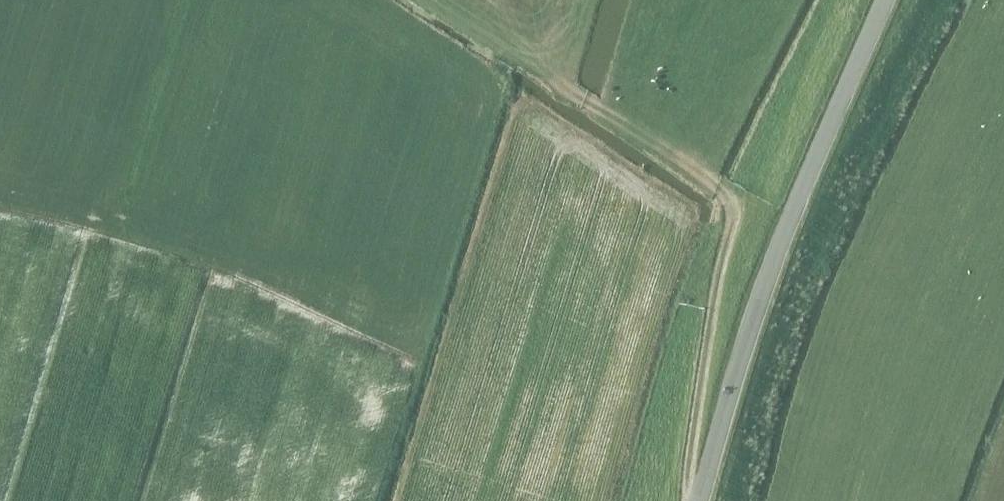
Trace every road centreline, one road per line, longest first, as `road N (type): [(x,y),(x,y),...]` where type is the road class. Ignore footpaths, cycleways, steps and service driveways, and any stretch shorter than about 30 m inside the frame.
road 1 (unclassified): [(700,500),(784,233),(886,0)]
road 2 (track): [(562,88),(726,196),(730,217),(687,500)]

